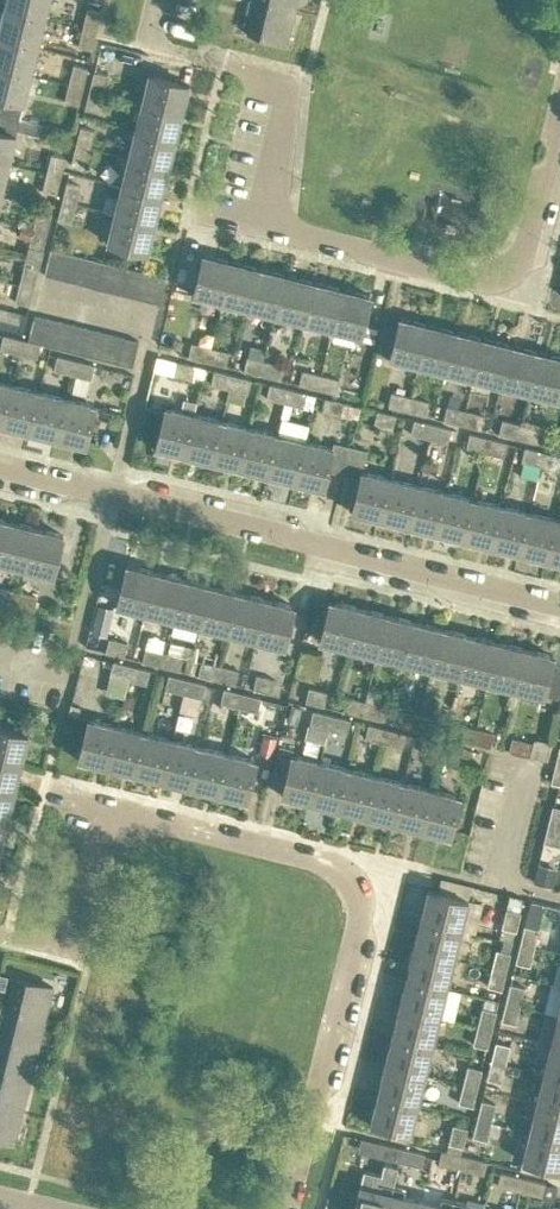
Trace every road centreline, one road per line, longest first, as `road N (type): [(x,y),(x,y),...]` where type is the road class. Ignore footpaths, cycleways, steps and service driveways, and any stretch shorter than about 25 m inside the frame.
road 1 (residential): [(160,0),(149,41),(286,80),(268,226),(470,280),(495,282),(518,266),(559,102)]
road 2 (residential): [(286,1208),(356,934),(357,892),(343,872),(319,860),(113,813)]
road 3 (residential): [(559,605),(112,492)]
road 4 (residential): [(112,492),(158,316),(36,288)]
road 5 (residential): [(112,492),(70,676),(0,658)]
road 6 (residential): [(113,813),(75,948),(0,931)]
road 7 (residential): [(559,899),(495,881),(524,757)]

